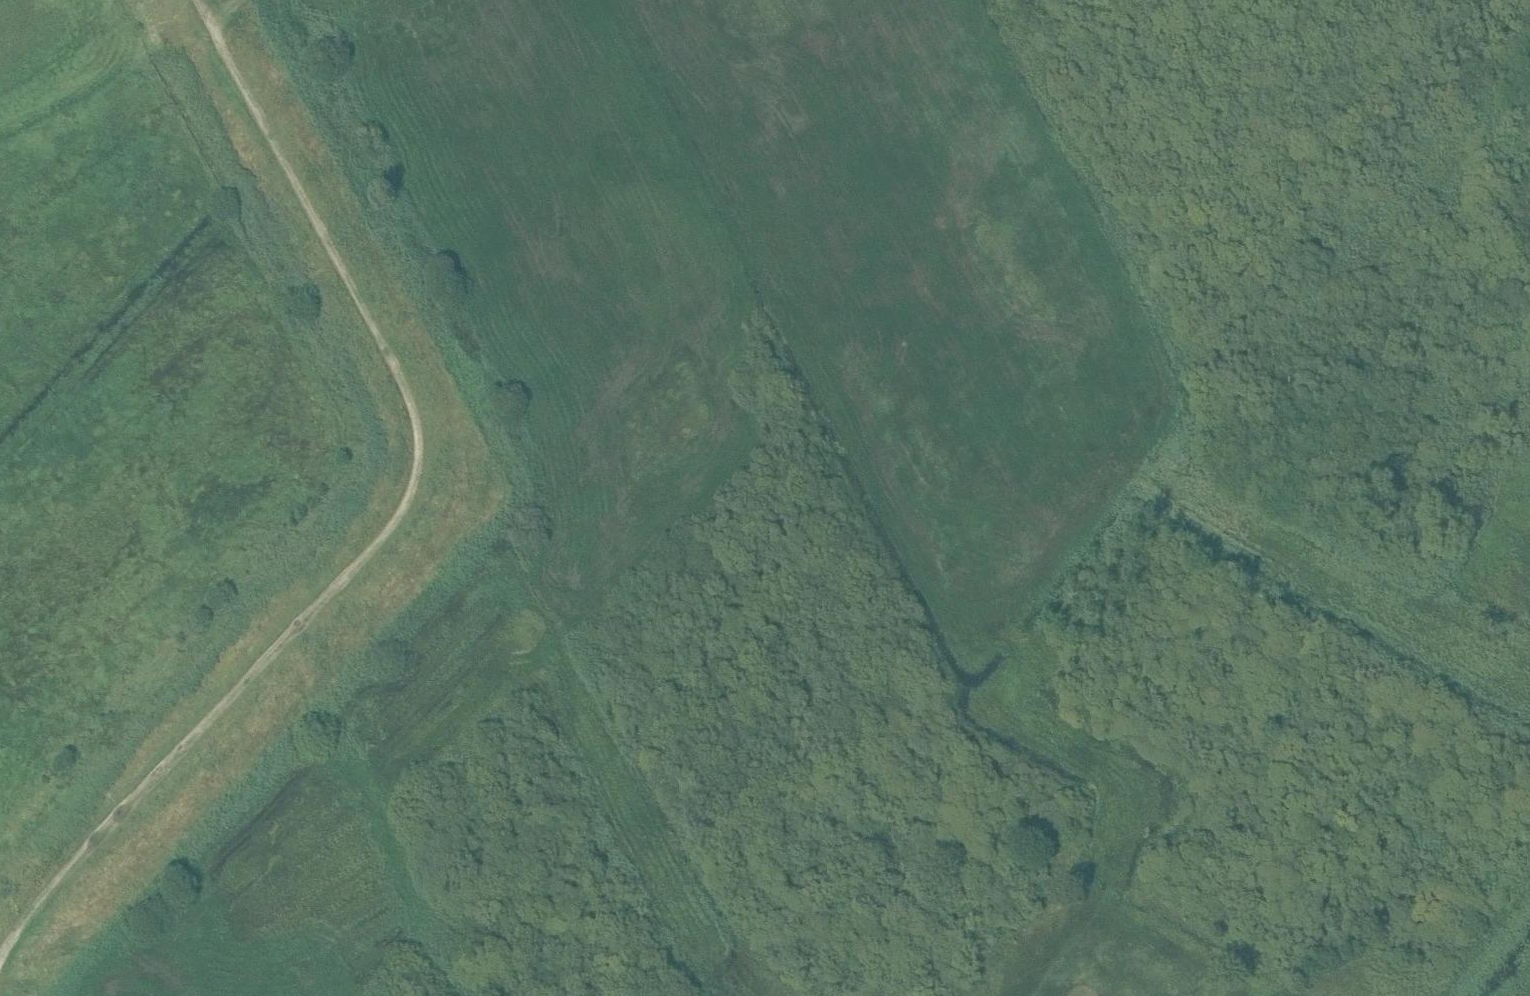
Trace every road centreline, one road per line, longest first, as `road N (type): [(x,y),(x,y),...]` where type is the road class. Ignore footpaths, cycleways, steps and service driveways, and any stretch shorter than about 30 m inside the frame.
road 1 (track): [(197,0),(410,402),(419,438),(414,480),(388,526),(119,814),(19,926),(0,959)]

